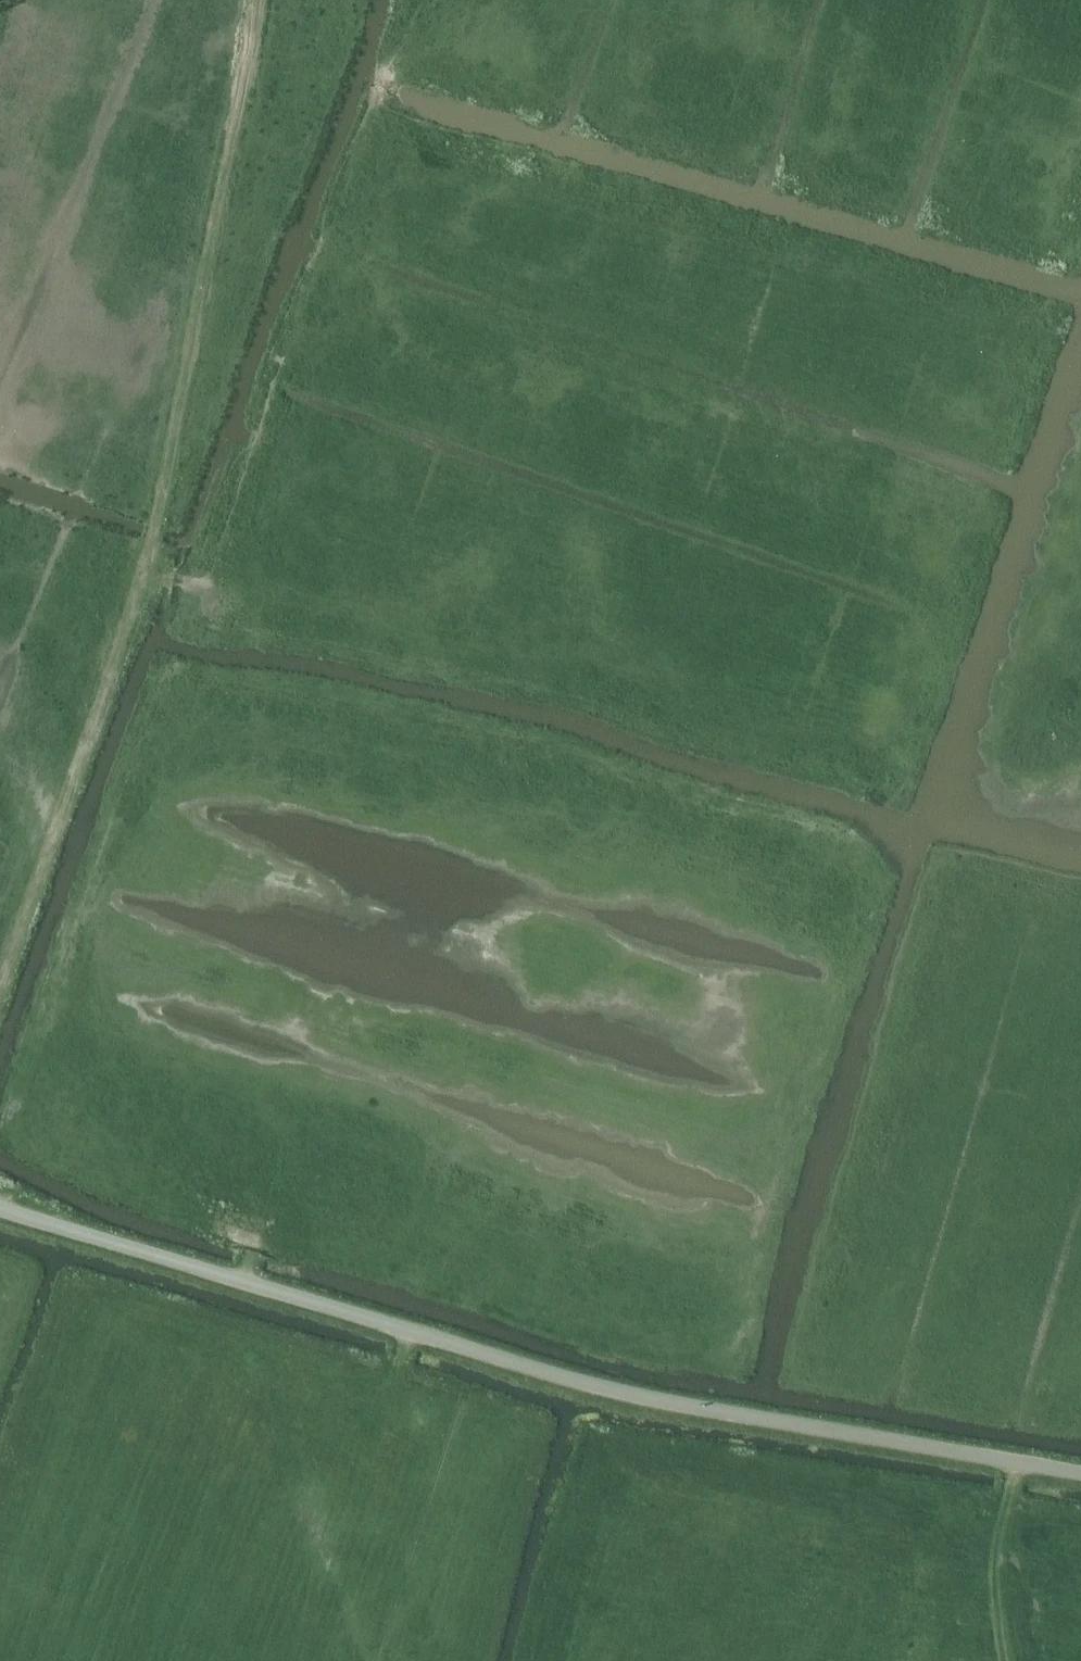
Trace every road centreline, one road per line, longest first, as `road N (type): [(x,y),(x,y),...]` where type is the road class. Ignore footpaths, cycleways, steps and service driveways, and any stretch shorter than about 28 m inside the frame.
road 1 (unclassified): [(1080,1473),(581,1381),(0,1209)]

